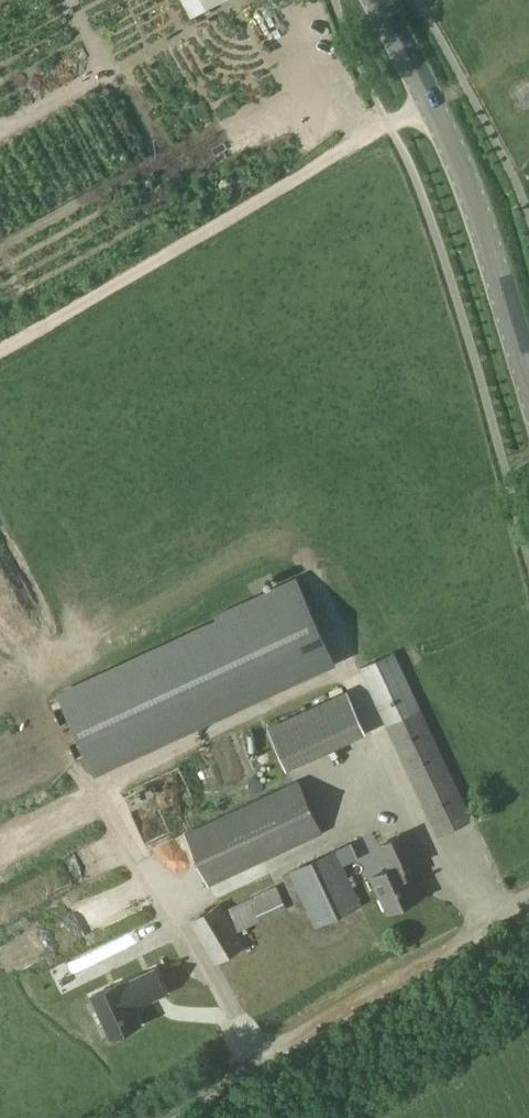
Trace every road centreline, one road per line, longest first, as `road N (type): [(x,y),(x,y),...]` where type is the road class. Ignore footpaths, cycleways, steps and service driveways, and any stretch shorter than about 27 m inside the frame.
road 1 (track): [(0,355),(463,88)]
road 2 (track): [(141,1117),(511,903)]
road 3 (secondary): [(528,364),(476,195),(376,0)]

